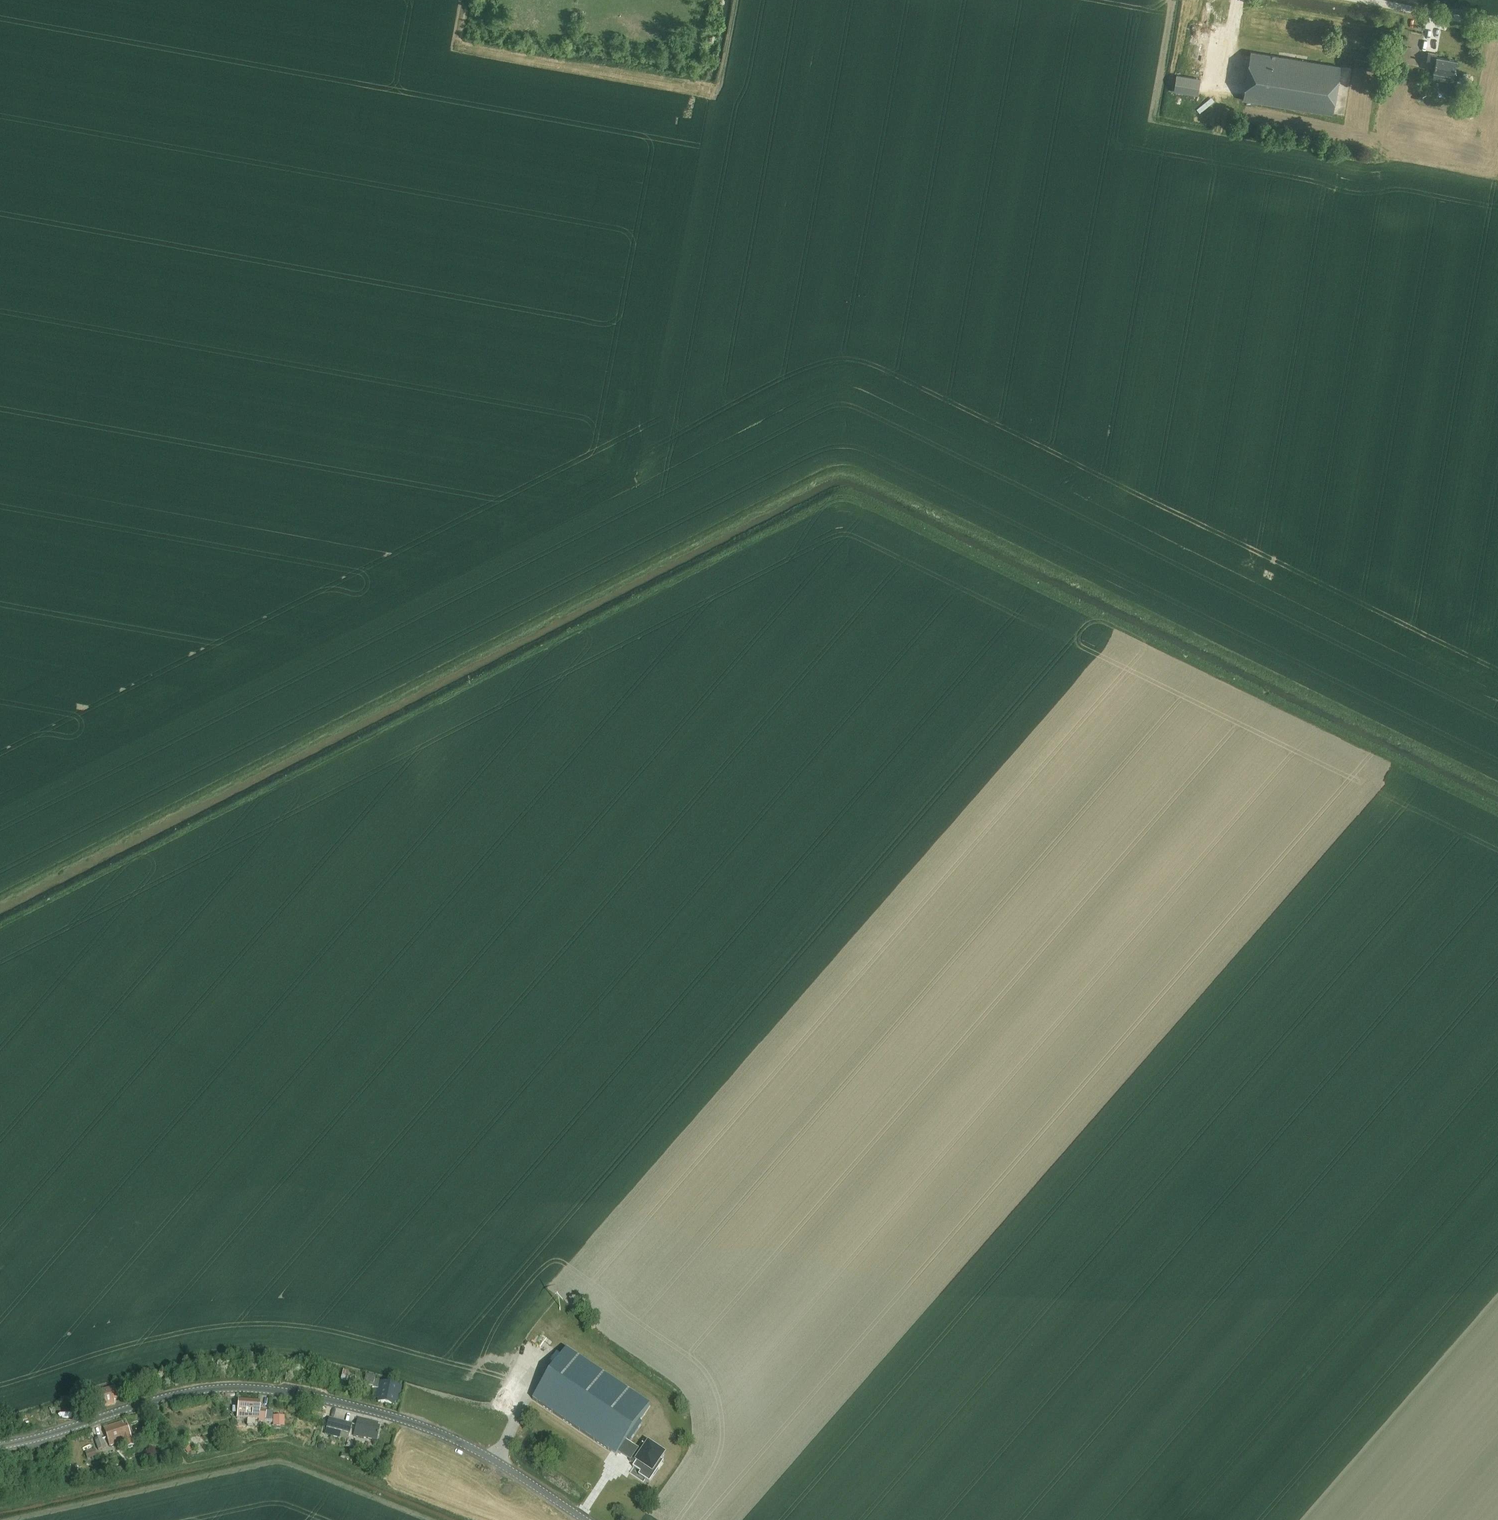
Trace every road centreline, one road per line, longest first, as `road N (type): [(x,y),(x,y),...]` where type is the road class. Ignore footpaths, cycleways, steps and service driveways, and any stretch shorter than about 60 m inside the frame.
road 1 (tertiary): [(584,1519),(444,1436),(271,1389),(175,1395),(0,1447)]
road 2 (unclassified): [(1497,26),(1362,0)]

